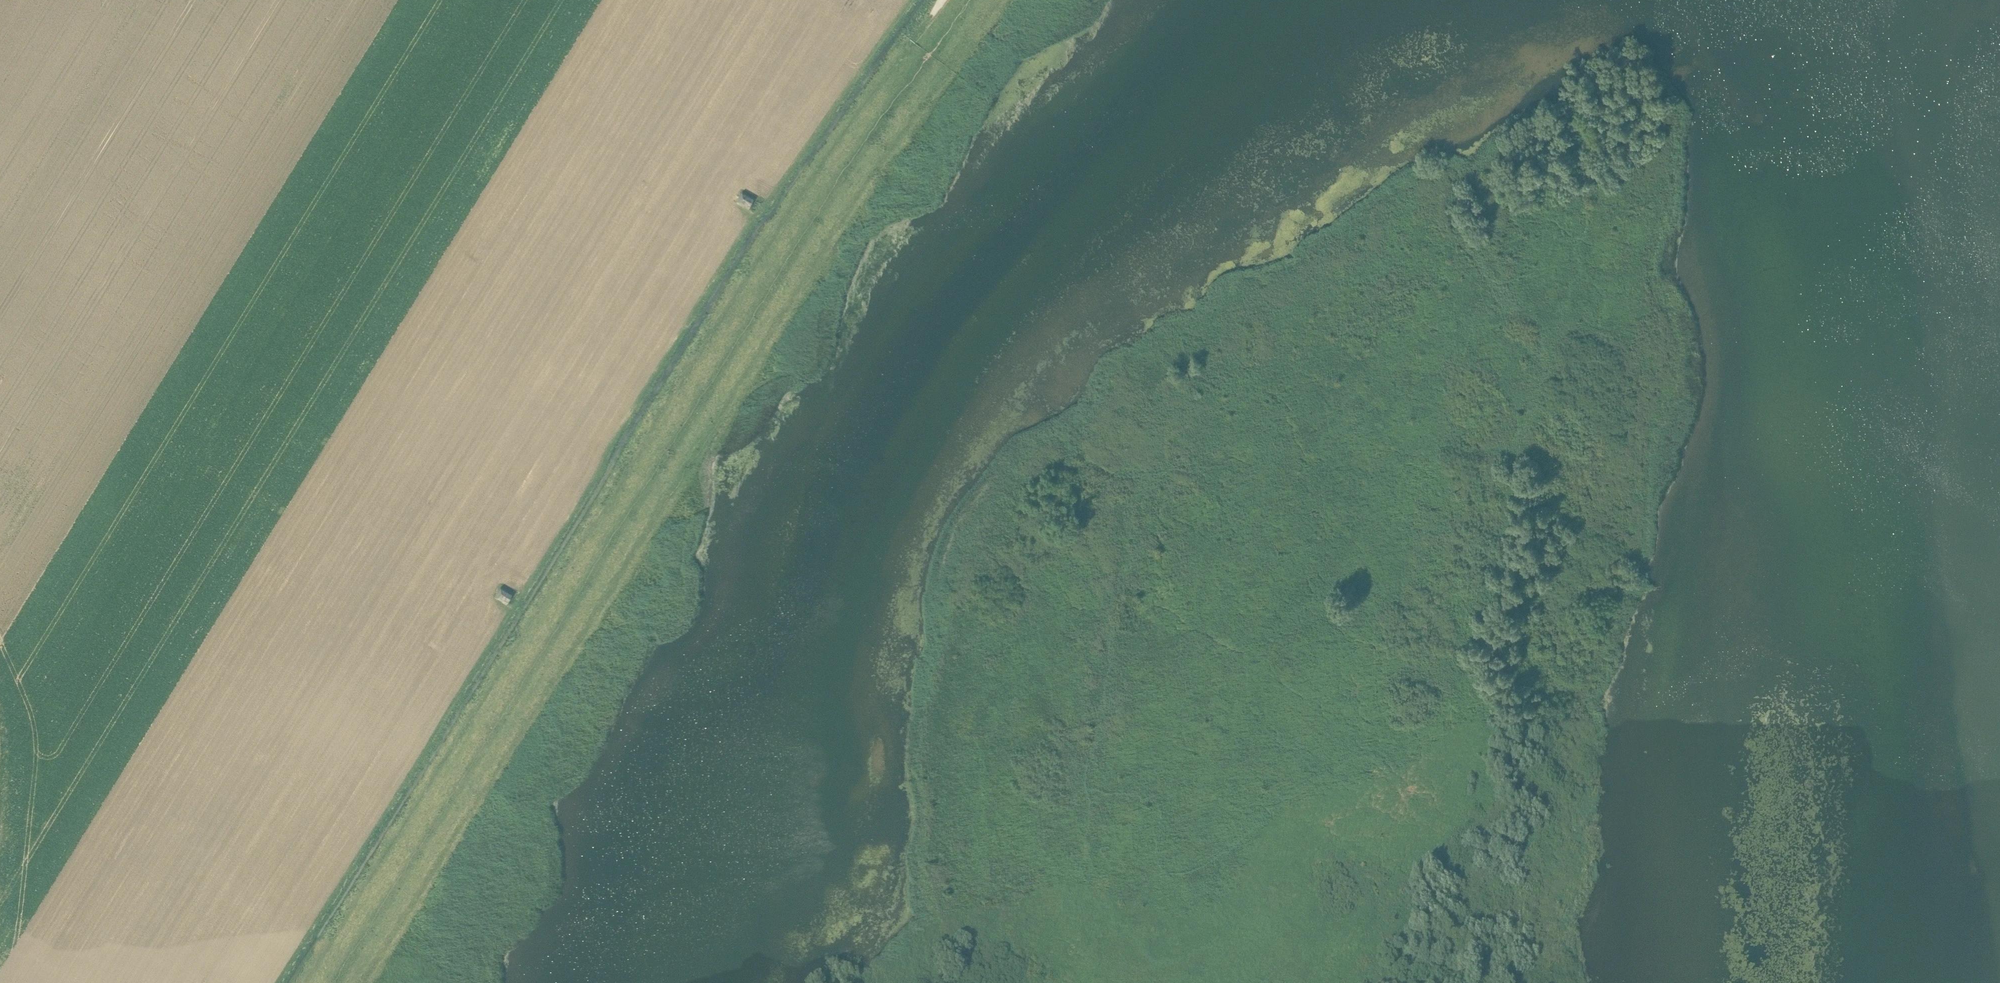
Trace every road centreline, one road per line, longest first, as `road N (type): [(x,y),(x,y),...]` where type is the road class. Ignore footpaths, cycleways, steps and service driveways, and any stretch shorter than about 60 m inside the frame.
road 1 (track): [(309,982),(721,313),(939,0)]

